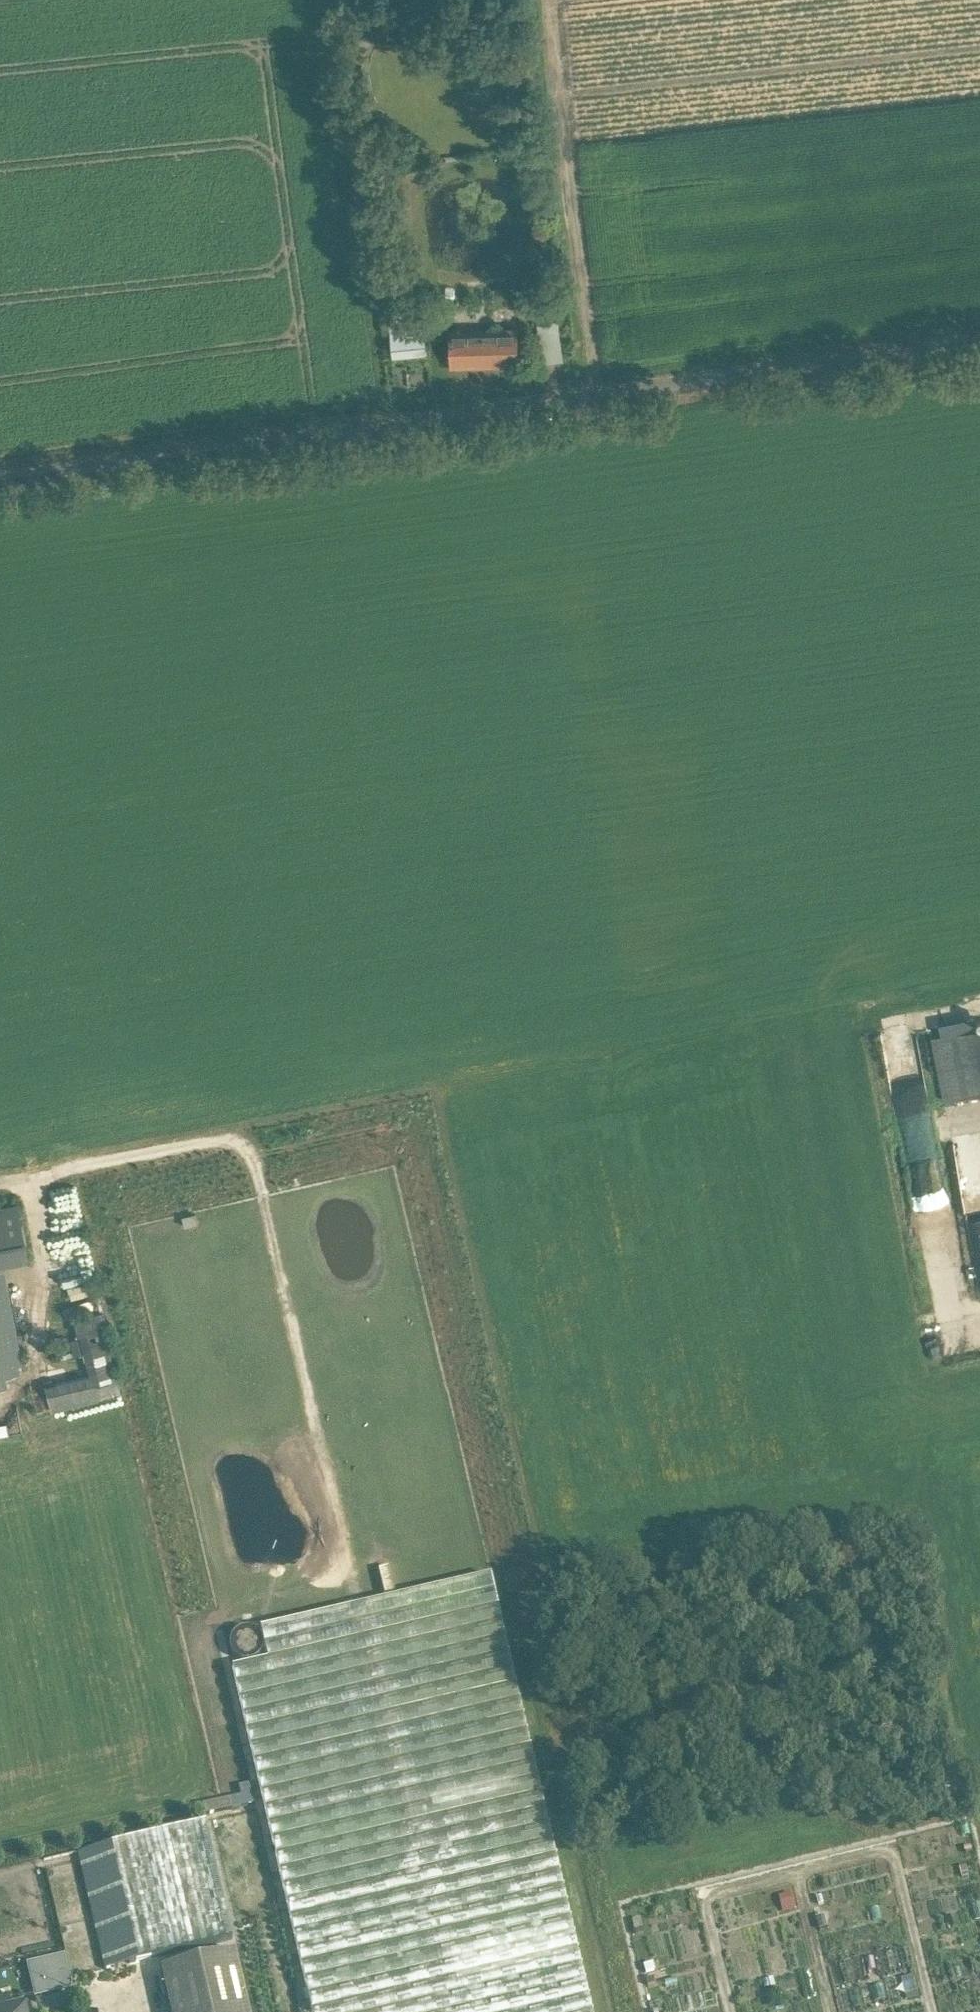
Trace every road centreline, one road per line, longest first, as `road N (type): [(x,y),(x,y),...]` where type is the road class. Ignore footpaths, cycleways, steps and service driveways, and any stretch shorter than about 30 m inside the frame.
road 1 (unclassified): [(979,314),(0,472)]

